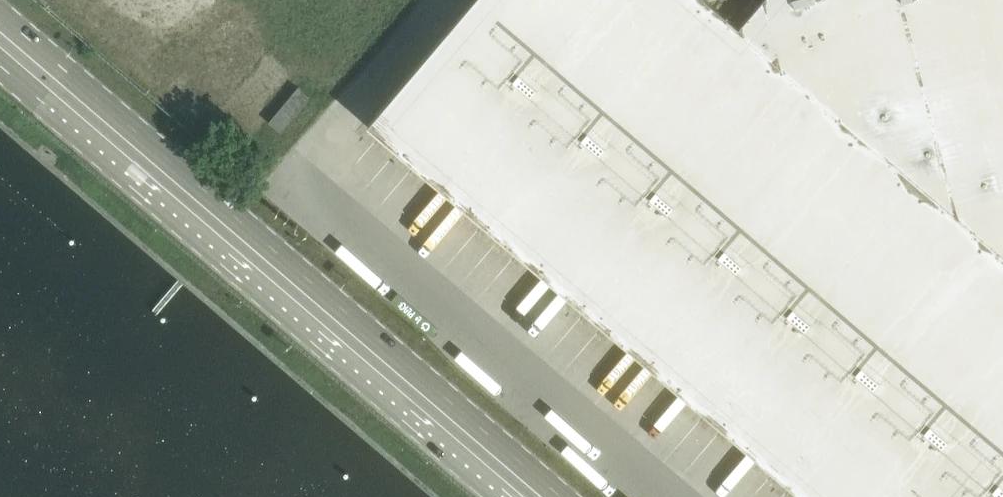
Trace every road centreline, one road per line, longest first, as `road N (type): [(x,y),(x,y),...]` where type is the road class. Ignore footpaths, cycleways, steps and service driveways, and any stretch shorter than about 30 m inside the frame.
road 1 (primary): [(559,496),(0,14)]
road 2 (primary): [(0,65),(499,496)]

